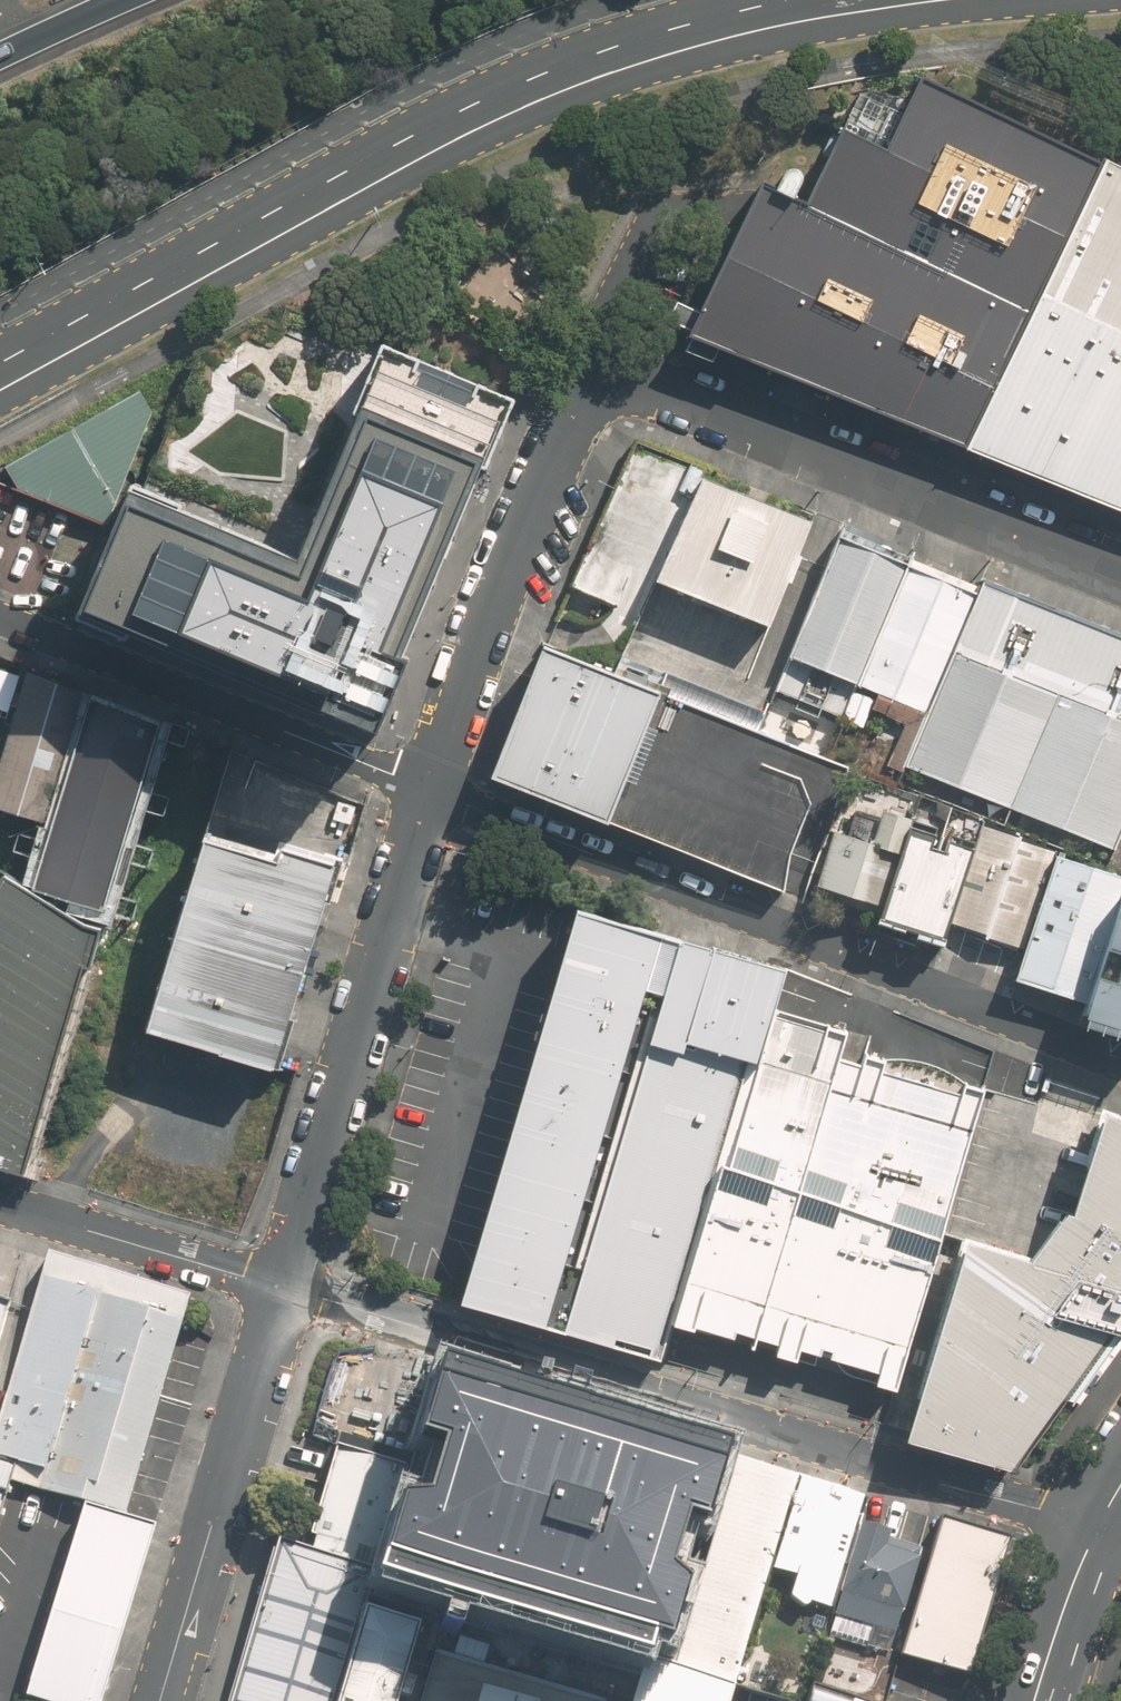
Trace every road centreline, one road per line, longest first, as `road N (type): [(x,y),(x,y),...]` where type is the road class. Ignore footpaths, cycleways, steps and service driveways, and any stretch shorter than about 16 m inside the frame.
road 1 (primary): [(0,390),(455,139),(562,89),(717,40),(918,0)]
road 2 (residential): [(1097,1524),(286,1286)]
road 3 (residential): [(1120,1064),(432,789)]
road 4 (residential): [(1120,573),(649,387),(605,389)]
road 5 (residential): [(286,1286),(432,789)]
road 6 (residential): [(432,789),(0,616)]
road 7 (residential): [(432,789),(578,410),(605,389)]
road 8 (residential): [(162,1700),(286,1286)]
road 9 (residential): [(286,1286),(0,1202)]
road 10 (secondary): [(1097,1524),(1034,1700)]
road 11 (motorway): [(117,0),(0,58)]

